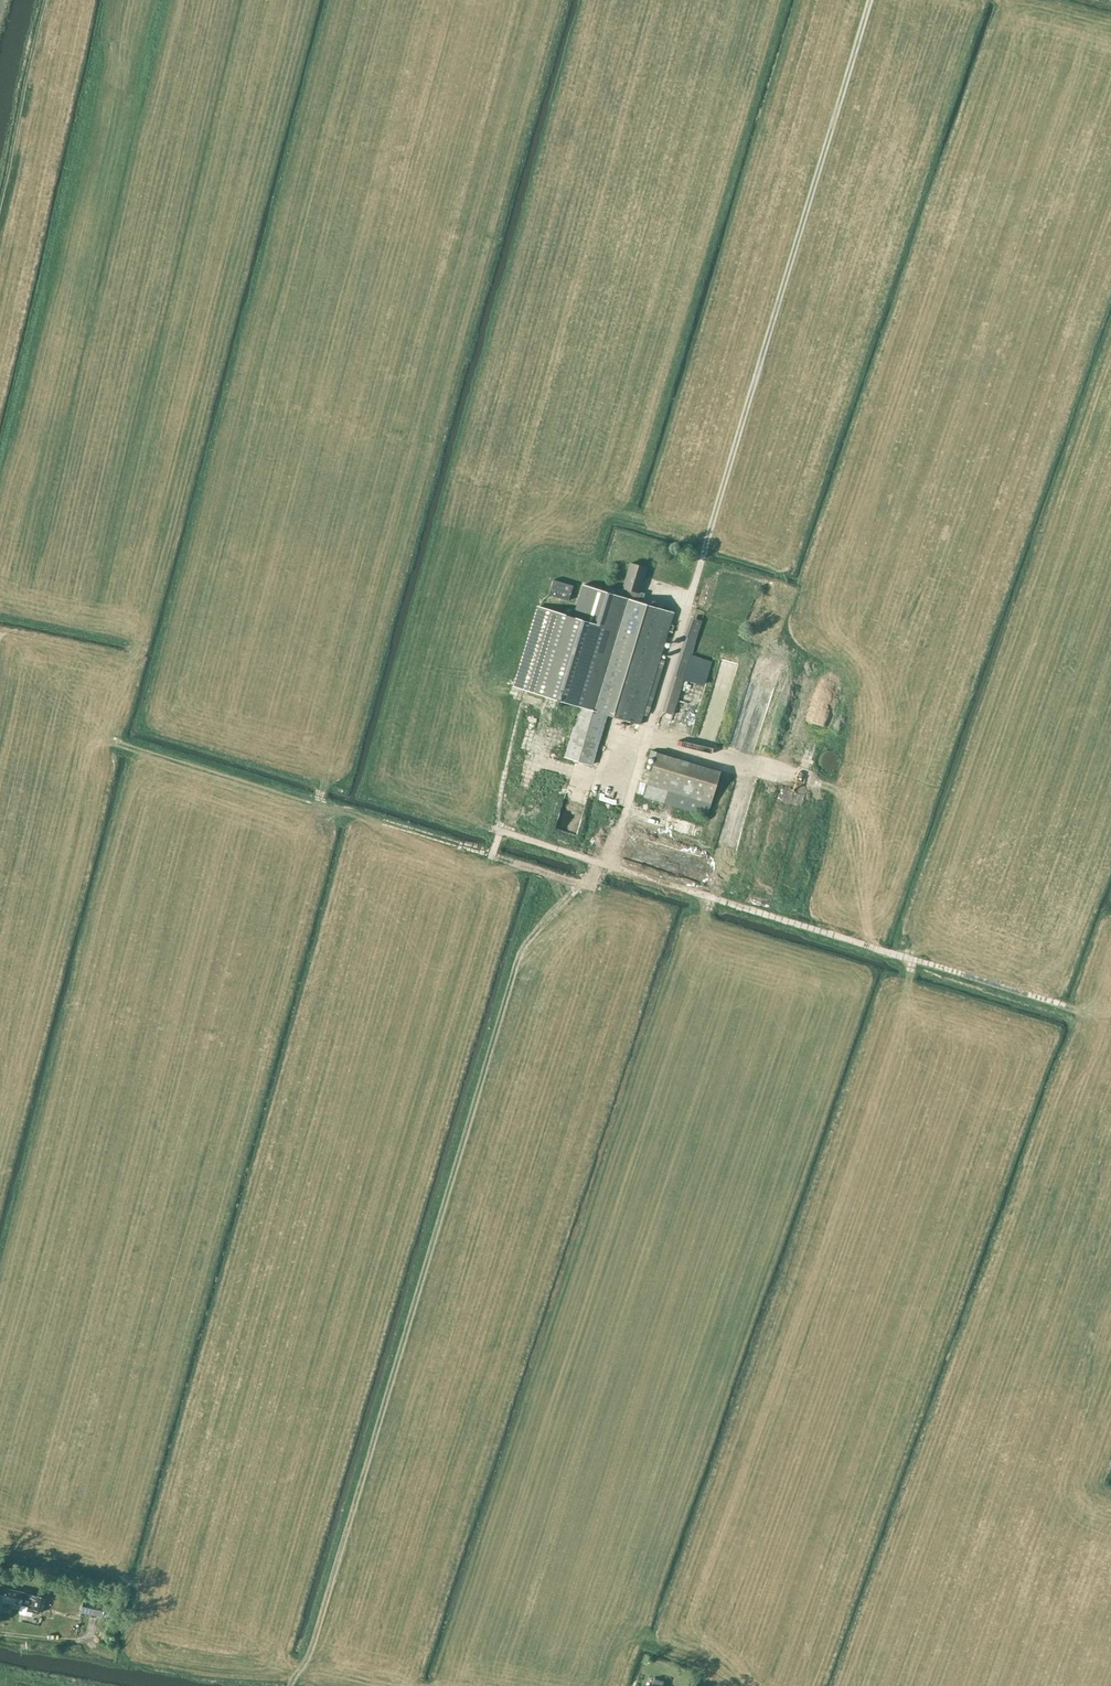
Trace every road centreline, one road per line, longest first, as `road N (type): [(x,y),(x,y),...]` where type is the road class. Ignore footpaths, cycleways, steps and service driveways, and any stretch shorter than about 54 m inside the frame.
road 1 (track): [(45,0),(0,215)]

